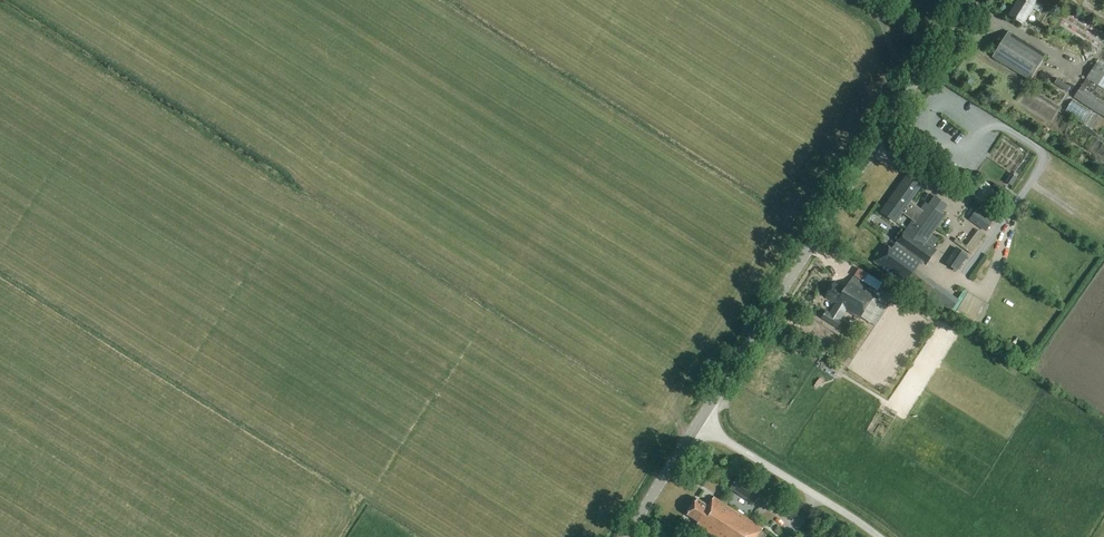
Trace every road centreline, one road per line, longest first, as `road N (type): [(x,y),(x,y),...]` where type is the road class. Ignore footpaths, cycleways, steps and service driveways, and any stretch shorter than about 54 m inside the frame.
road 1 (tertiary): [(698,424),(965,0)]
road 2 (unclassified): [(879,536),(698,424)]
road 3 (tertiary): [(627,536),(698,424)]

